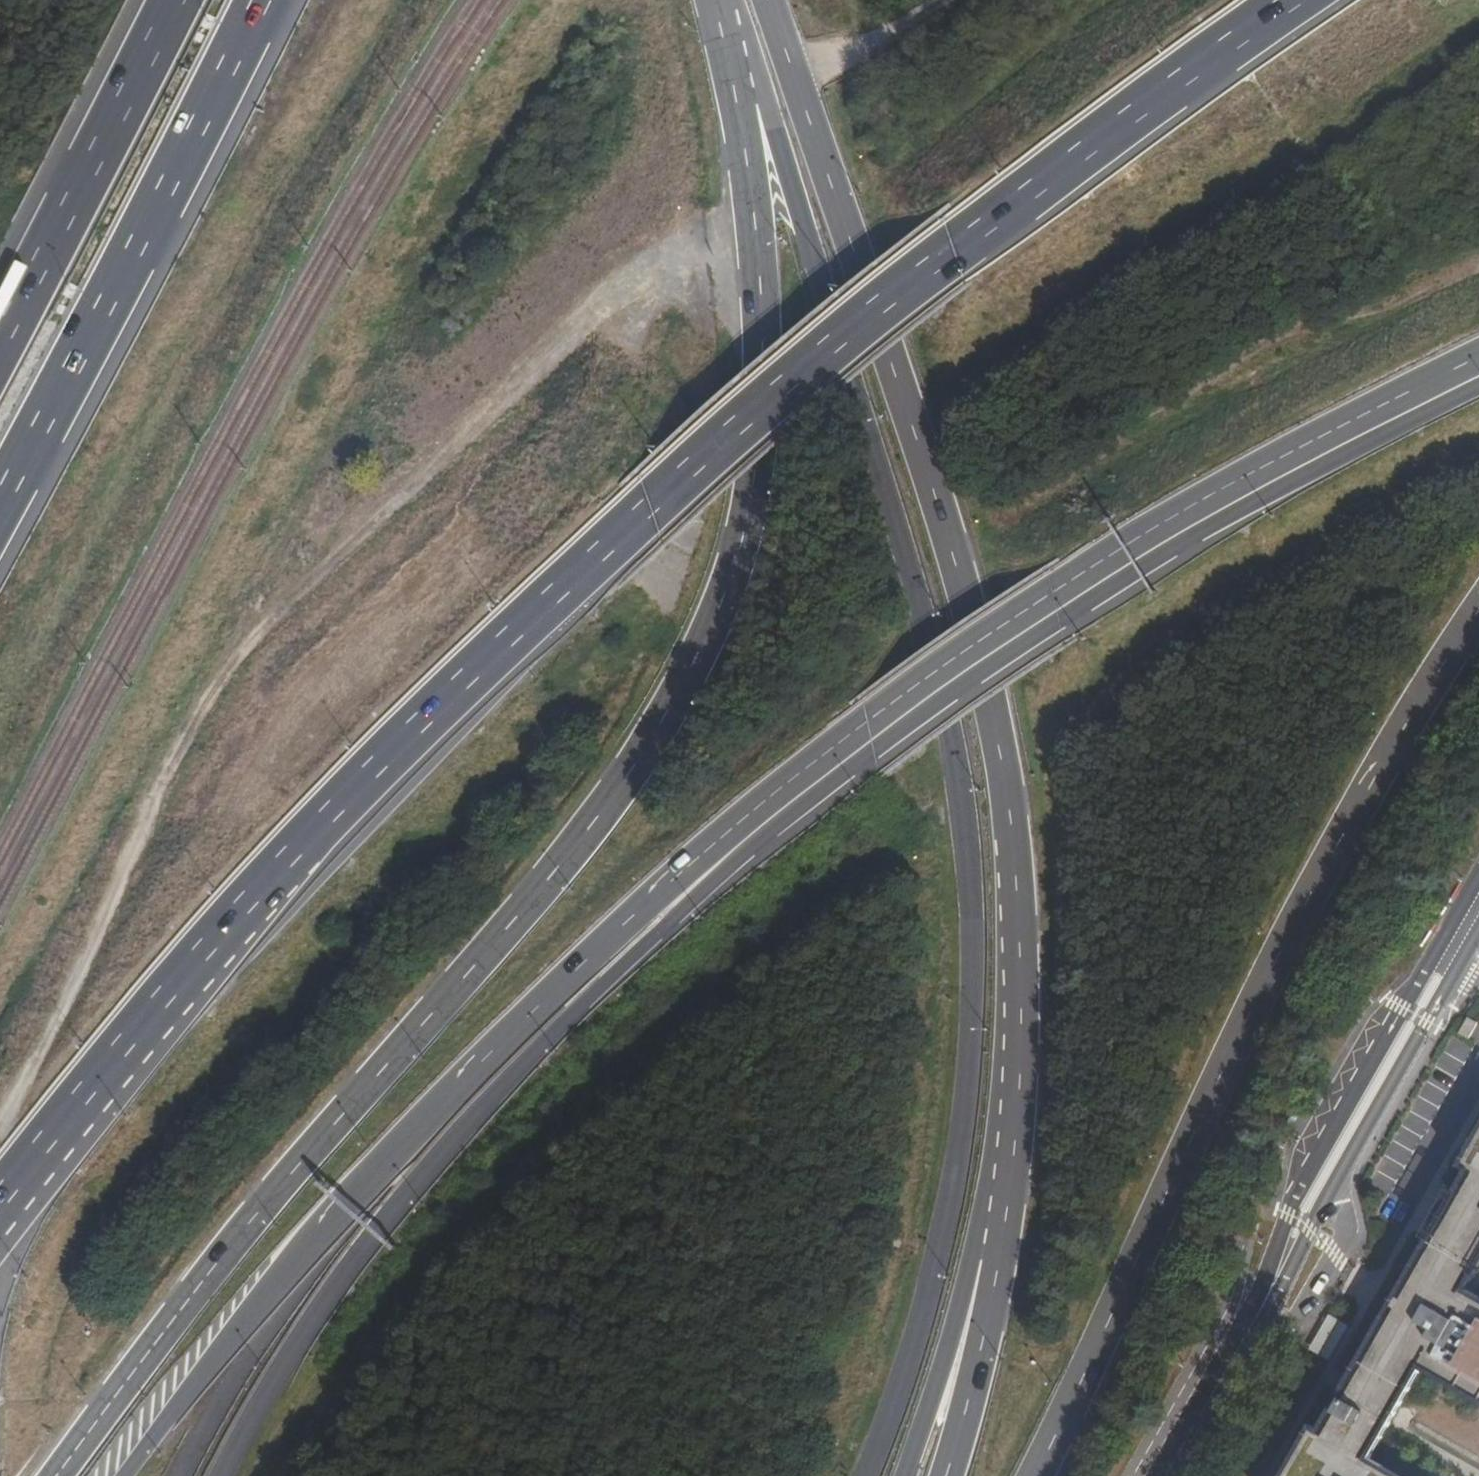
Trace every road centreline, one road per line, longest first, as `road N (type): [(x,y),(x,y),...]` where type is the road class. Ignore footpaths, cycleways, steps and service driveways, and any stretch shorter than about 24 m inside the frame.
road 1 (secondary): [(737,61),(766,345),(741,551),(706,635),(661,725),(599,817),(184,1305),(58,1475)]
road 2 (motorway): [(152,1033),(288,859),(465,678),(853,330),(1296,0)]
road 3 (tertiary): [(737,61),(780,121),(932,642),(962,786),(971,1046),(957,1177),(925,1311),(868,1475)]
road 4 (secondary): [(1023,1153),(1037,978),(1010,768),(924,473),(767,0)]
road 5 (tertiary): [(1038,1475),(1286,948),(1383,766),(1478,622)]
road 6 (tertiary): [(714,862),(485,1056),(136,1475)]
road 7 (tertiary): [(223,1475),(249,1423),(373,1237),(479,1110),(636,959),(714,862)]
road 8 (motorway): [(0,509),(265,0)]
road 9 (unclassified): [(1478,875),(1295,1194),(1245,1343)]
road 10 (tertiary): [(714,862),(872,740),(1139,559)]
road 11 (unclassified): [(1245,1343),(1478,931)]
road 12 (motorway): [(178,0),(0,350)]
road 13 (tertiary): [(1478,364),(1292,453),(1139,559)]
road 14 (tertiary): [(1139,559),(1478,399)]
road 15 (tertiary): [(903,1475),(1023,1153)]
road 16 (secondary): [(938,1475),(1017,1228),(1023,1153)]
road 17 (tertiary): [(0,1303),(22,1236),(152,1033)]
road 18 (motorway): [(0,1211),(152,1033)]
road 19 (unclassified): [(1168,1475),(1245,1343)]

